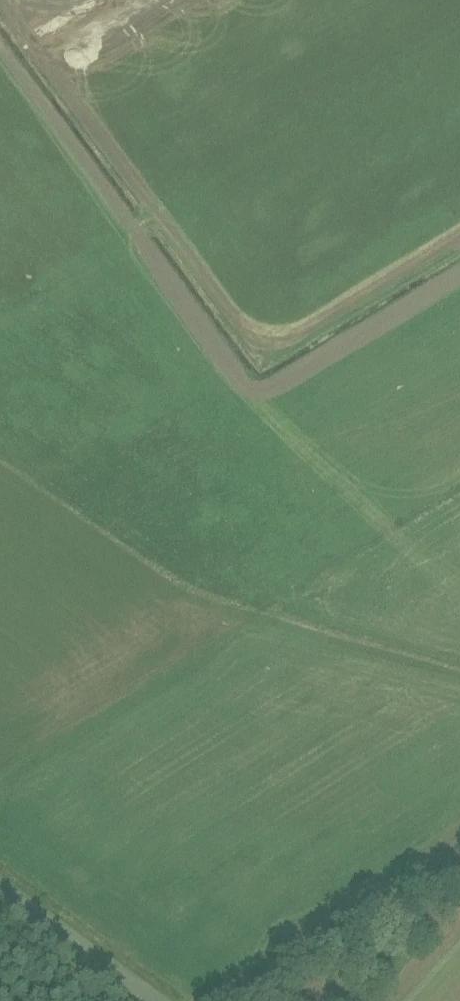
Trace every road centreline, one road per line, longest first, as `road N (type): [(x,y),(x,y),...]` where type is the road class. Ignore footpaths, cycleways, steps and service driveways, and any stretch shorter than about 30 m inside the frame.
road 1 (unclassified): [(175,1000),(0,875)]

